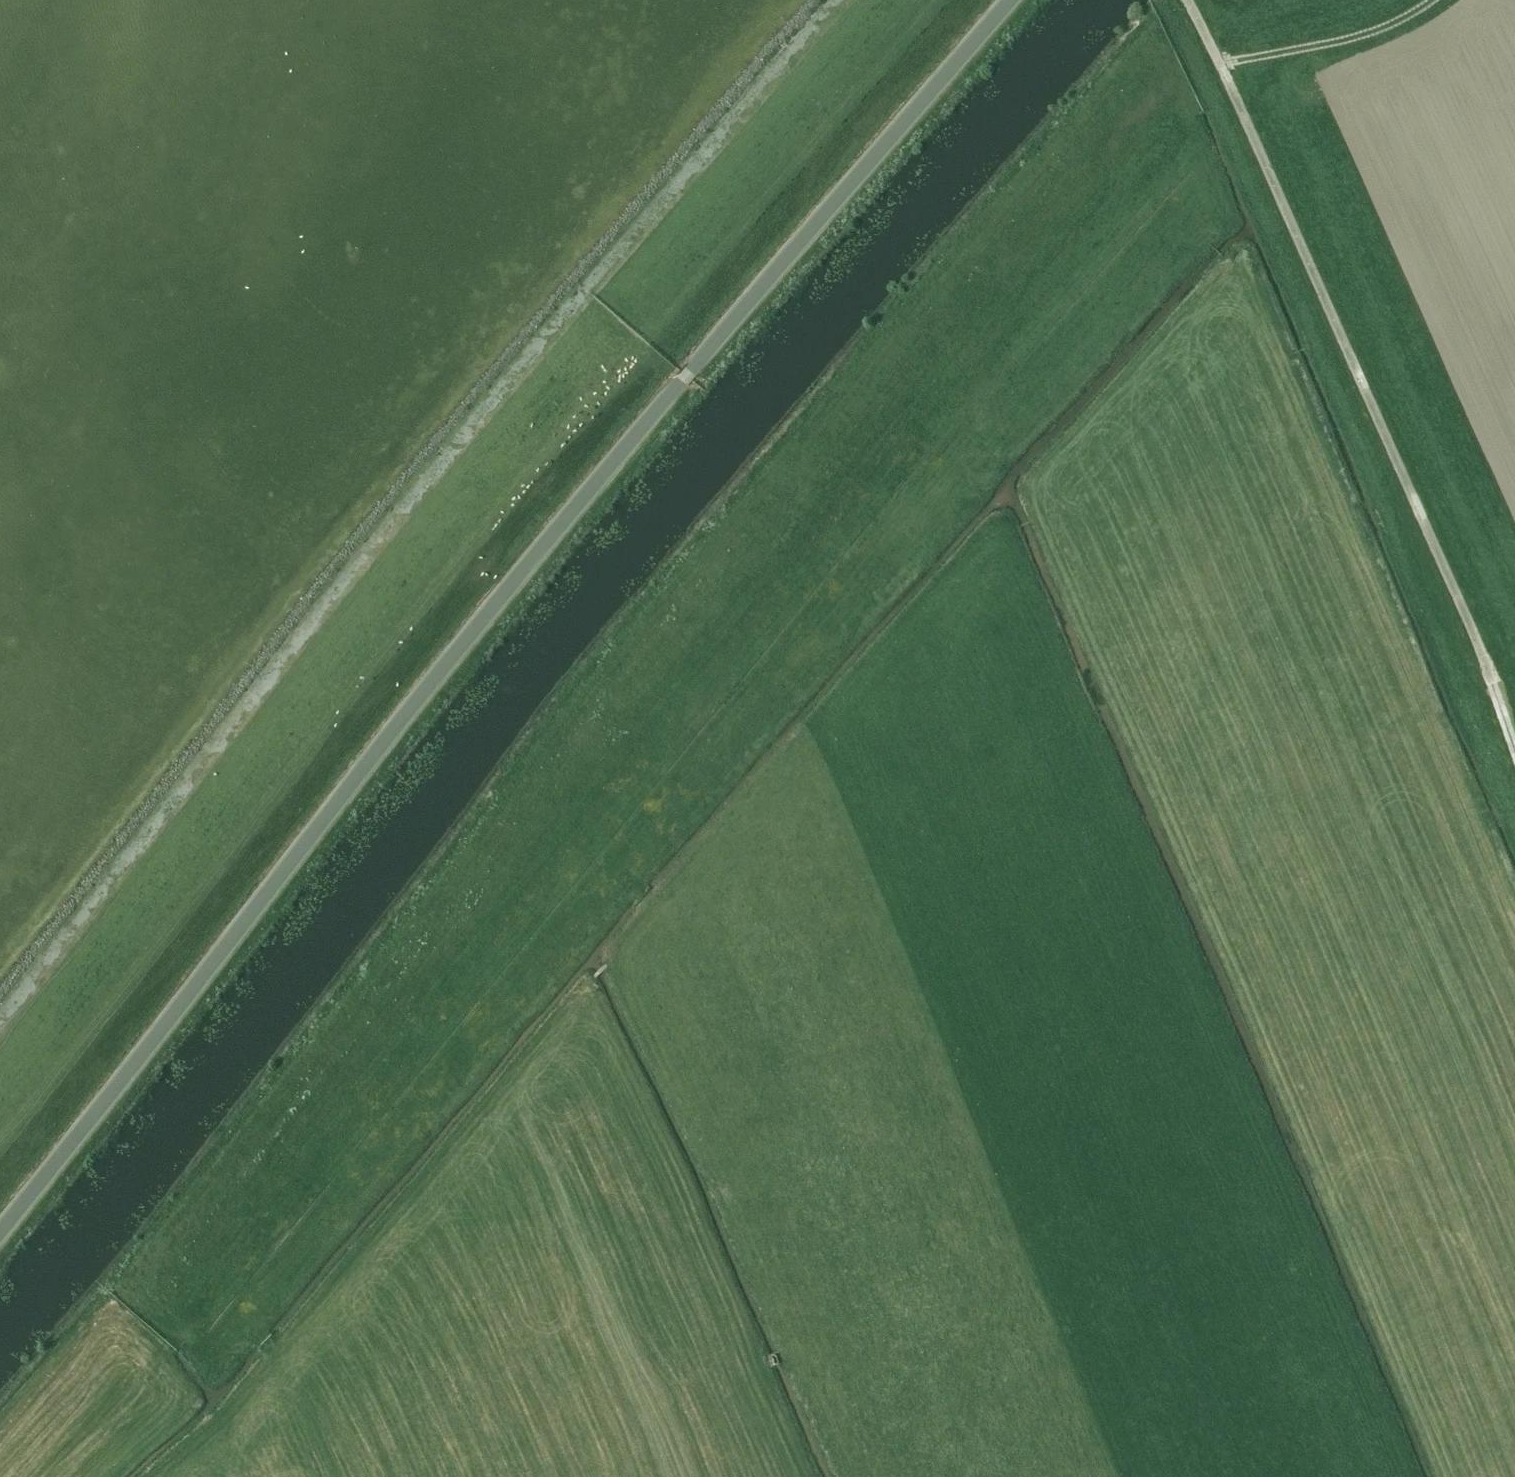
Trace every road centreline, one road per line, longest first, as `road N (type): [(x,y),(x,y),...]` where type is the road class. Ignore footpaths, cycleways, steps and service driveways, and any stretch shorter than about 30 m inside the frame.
road 1 (tertiary): [(0,1228),(460,648),(1007,0)]
road 2 (track): [(1514,769),(1393,457),(1186,0)]

